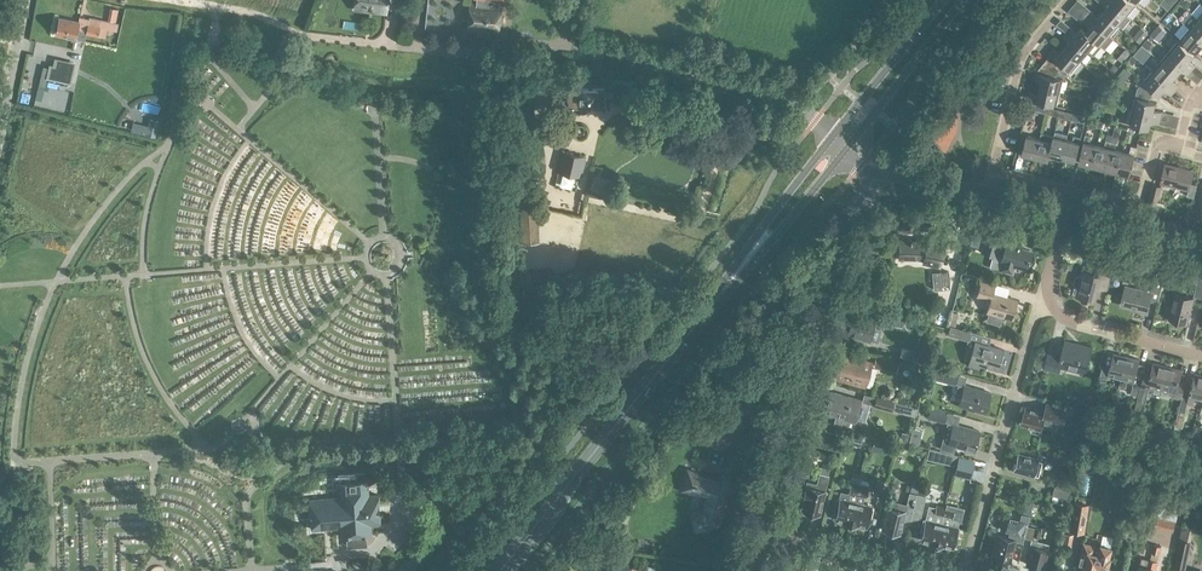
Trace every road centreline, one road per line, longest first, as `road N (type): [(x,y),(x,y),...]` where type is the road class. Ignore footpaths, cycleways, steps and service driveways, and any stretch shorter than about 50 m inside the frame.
road 1 (unclassified): [(197,0),(258,12),(307,35),(482,53),(619,53),(805,107)]
road 2 (residential): [(756,532),(840,235),(880,174)]
road 3 (primary): [(499,570),(699,320)]
road 4 (residential): [(966,570),(1047,283)]
road 5 (residential): [(1178,151),(1157,146),(1141,207),(993,171)]
road 6 (primary): [(835,135),(699,320)]
road 7 (primary): [(699,320),(841,154)]
road 8 (residential): [(993,171),(1024,55),(1070,0)]
road 9 (residential): [(937,570),(756,532)]
road 10 (residential): [(1201,357),(1075,325),(1056,312),(1047,283)]
road 11 (primary): [(852,141),(963,0)]
road 12 (primary): [(945,0),(835,135)]
road 13 (residential): [(1047,283),(1059,239),(1054,218),(1038,205),(988,193)]
road 14 (unclassified): [(805,107),(892,0)]
road 15 (unclassified): [(0,126),(26,0)]

